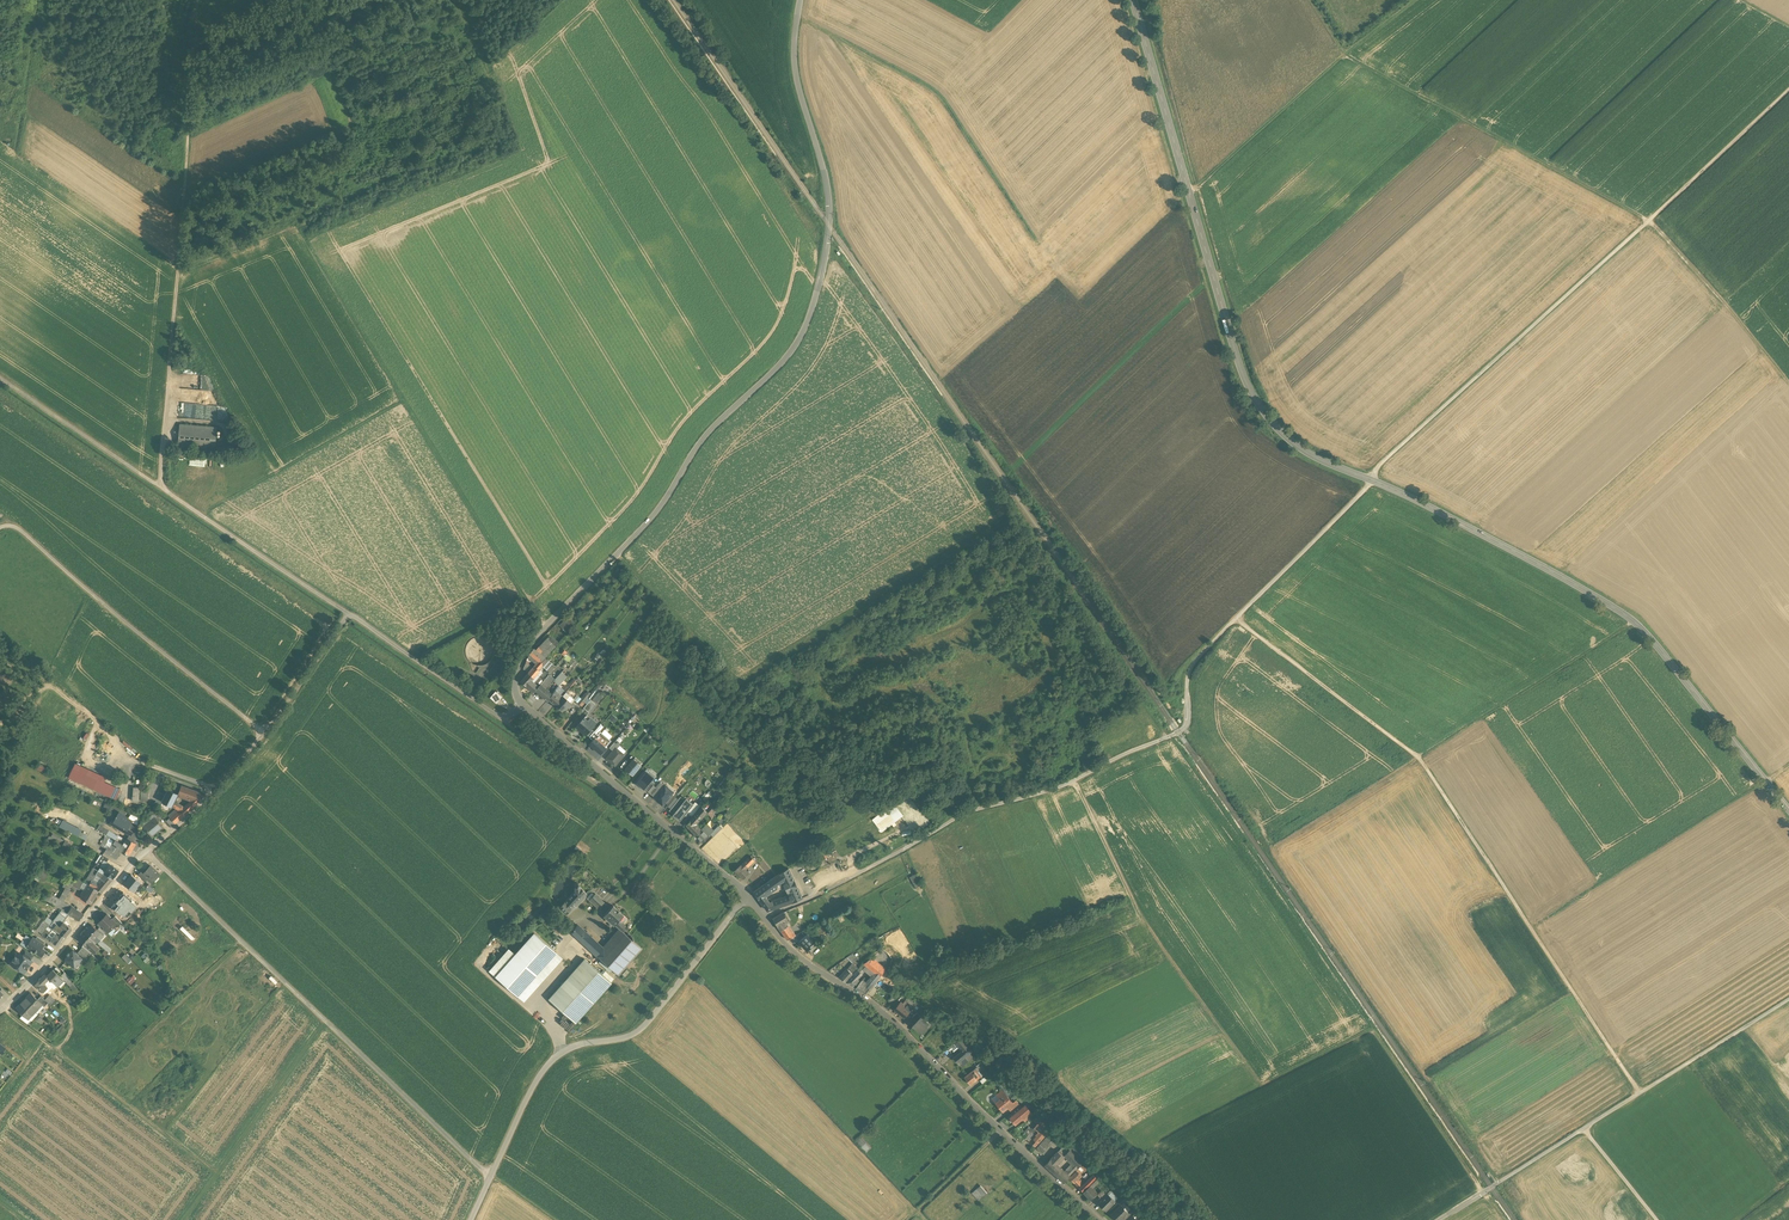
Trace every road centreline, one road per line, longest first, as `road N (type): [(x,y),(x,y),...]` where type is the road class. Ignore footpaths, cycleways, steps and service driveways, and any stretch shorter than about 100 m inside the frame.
road 1 (secondary): [(1788,807),(1653,640),(1618,611),(1431,508),(1314,457),(1272,424),(1233,345),(1133,0)]
road 2 (track): [(1505,1219),(1163,725),(1082,631),(1017,521)]
road 3 (track): [(818,894),(950,822),(1063,785),(1178,733),(1195,663),(1374,482)]
road 4 (track): [(1236,618),(1417,757),(1640,1093)]
road 5 (unclassified): [(618,554),(711,430),(788,356),(814,303),(830,212),(795,70),(801,0)]
road 6 (track): [(1365,478),(1788,90)]
road 7 (track): [(1788,380),(1649,220),(1346,53)]
road 8 (track): [(618,554),(746,686),(1017,521)]
road 9 (track): [(161,487),(200,0)]
road 10 (track): [(546,630),(296,221)]
road 11 (residential): [(1099,1219),(888,1016),(798,956),(749,897)]
road 12 (unclassified): [(168,871),(491,1176)]
road 13 (unclassified): [(209,797),(272,725),(350,613),(495,713),(522,707)]
road 14 (track): [(350,613),(0,379)]
road 15 (track): [(1439,1219),(1788,1000)]
road 16 (unclassified): [(491,1176),(551,1060),(634,1033),(749,897)]
road 17 (track): [(1374,1029),(1263,1086),(1136,904)]
road 18 (track): [(797,20),(939,94),(1040,243)]
road 19 (track): [(265,734),(143,642),(17,531),(0,526)]
road 20 (track): [(826,250),(936,393),(1017,521)]
road 21 (track): [(1184,727),(1272,847),(1417,757)]
road 22 (track): [(1788,771),(1535,932)]
road 23 (residential): [(749,897),(522,707)]
road 24 (track): [(218,1173),(3,1008)]
road 25 (track): [(1637,626),(1417,757)]
road 26 (track): [(327,1023),(185,1219)]
road 27 (track): [(558,908),(536,897),(502,926),(479,963),(543,1021),(560,1054)]
road 28 (track): [(202,514),(404,400)]
road 29 (residential): [(0,1012),(147,851)]
road 30 (track): [(1189,192),(1346,53)]
road 31 (residential): [(522,707),(514,685),(523,654),(618,554)]
road 32 (track): [(502,715),(589,778),(618,788)]
road 33 (track): [(1074,781),(1136,904)]
road 34 (track): [(928,1219),(919,1211),(1001,1132)]

